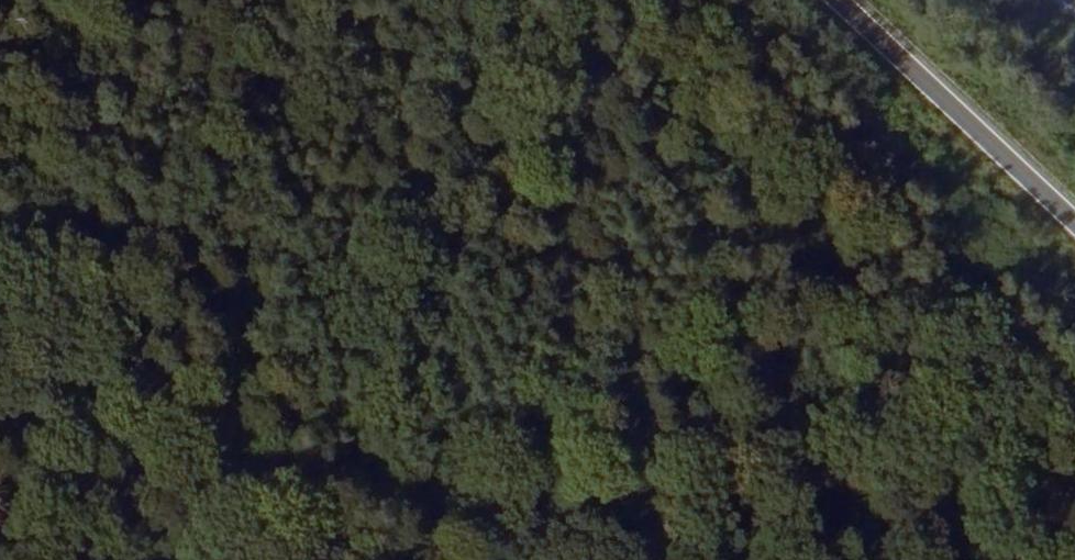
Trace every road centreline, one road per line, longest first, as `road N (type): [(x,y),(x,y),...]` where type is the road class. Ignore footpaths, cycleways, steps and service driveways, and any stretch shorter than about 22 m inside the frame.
road 1 (trunk): [(826,0),(1074,227)]

